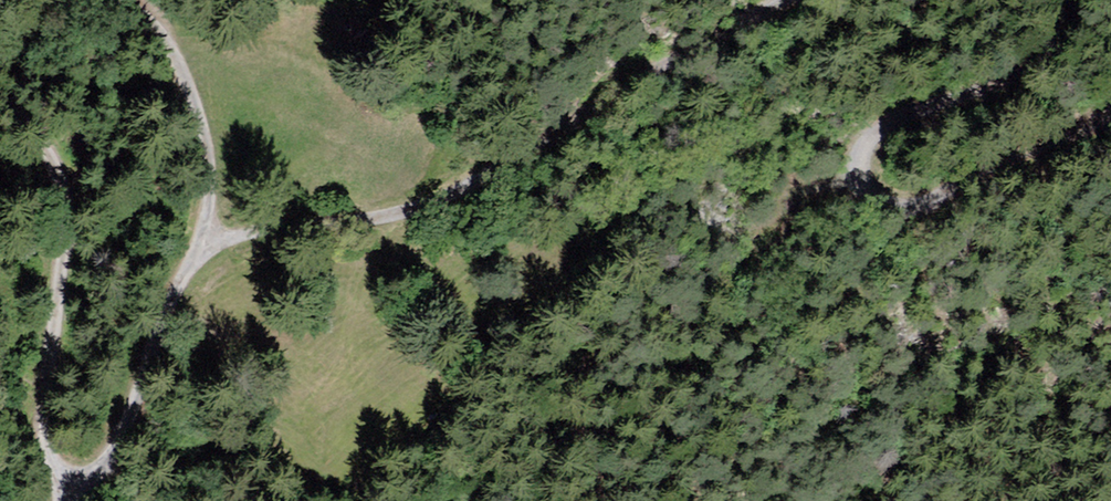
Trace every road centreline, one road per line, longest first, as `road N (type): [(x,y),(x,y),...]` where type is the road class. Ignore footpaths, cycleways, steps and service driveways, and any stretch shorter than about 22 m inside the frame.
road 1 (track): [(780,0),(643,71),(554,142),(467,185),(401,213),(218,242),(156,317)]
road 2 (track): [(1110,106),(1029,158),(942,192),(892,204),(869,192),(862,156),(908,115),(988,90),(1040,53),(1065,14),(1063,0)]
road 3 (residential): [(122,0),(151,19),(195,125),(166,294),(138,386),(102,468),(77,496)]
road 4 (residential): [(77,496),(49,469),(38,429),(56,194),(46,158),(0,97)]

